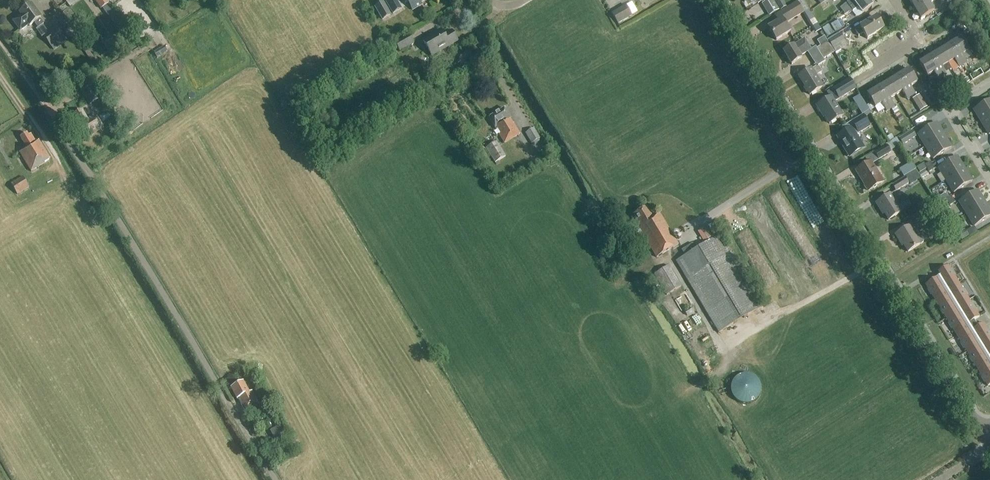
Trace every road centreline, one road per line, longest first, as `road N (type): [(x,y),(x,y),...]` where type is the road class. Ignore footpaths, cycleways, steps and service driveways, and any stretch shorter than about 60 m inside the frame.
road 1 (track): [(276,479),(0,41)]
road 2 (tertiary): [(980,432),(718,0)]
road 3 (residential): [(989,85),(947,110),(989,179)]

